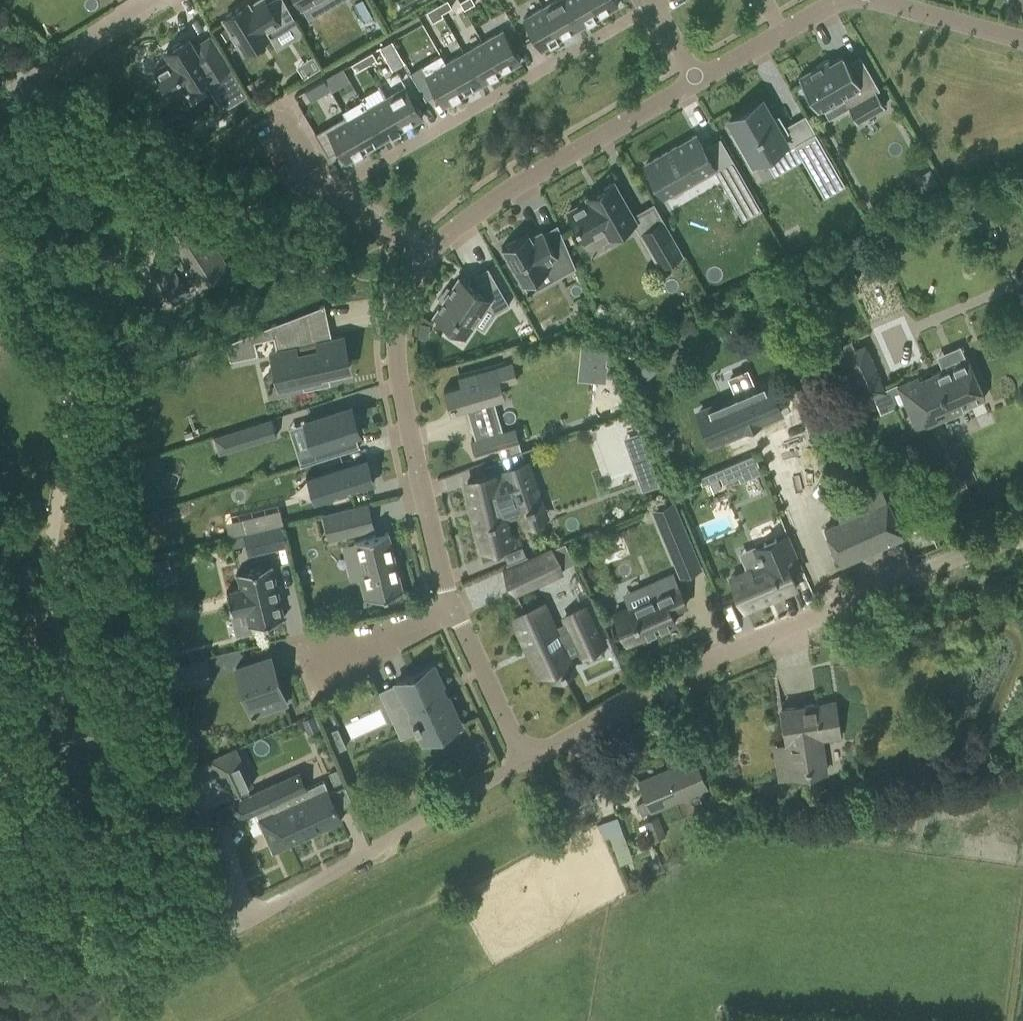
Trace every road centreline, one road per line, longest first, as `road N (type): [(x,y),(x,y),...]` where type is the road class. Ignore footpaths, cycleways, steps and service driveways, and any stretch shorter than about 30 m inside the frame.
road 1 (residential): [(72,698),(52,574),(85,347),(24,84),(147,0)]
road 2 (residential): [(525,763),(733,650),(1022,529)]
road 3 (residential): [(421,254),(401,296),(395,334),(402,401),(456,610)]
road 4 (residential): [(229,931),(525,763)]
road 5 (residential): [(696,79),(514,185),(421,254)]
road 6 (residential): [(421,254),(322,186),(273,103)]
road 7 (residential): [(456,610),(525,763)]
road 8 (residential): [(844,0),(696,79)]
road 9 (residential): [(456,610),(314,666)]
road 10 (residential): [(1022,39),(886,0)]

